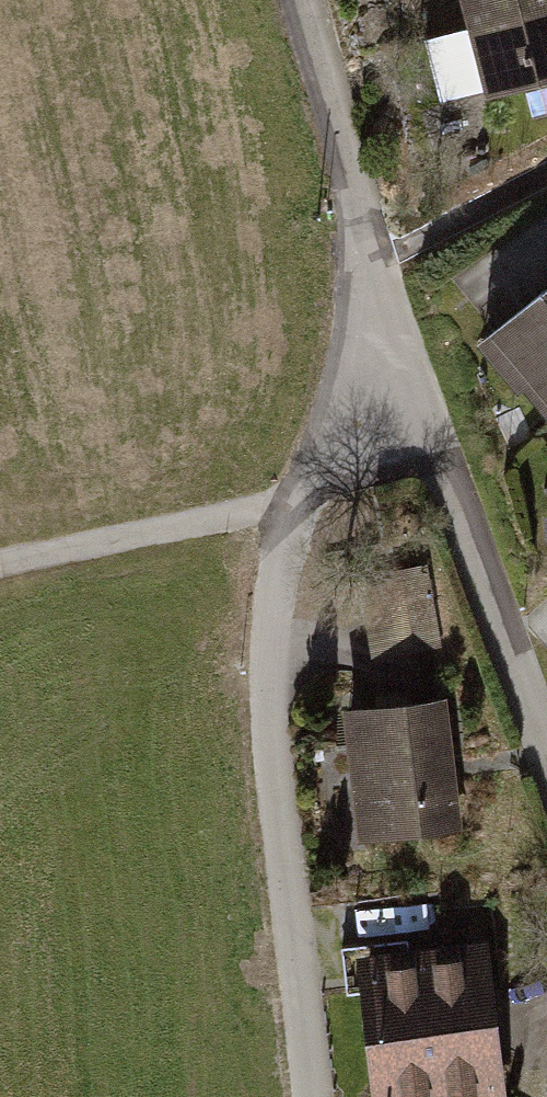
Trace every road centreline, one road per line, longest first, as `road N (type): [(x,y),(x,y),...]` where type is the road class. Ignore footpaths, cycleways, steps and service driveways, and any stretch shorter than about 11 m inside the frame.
road 1 (residential): [(398,380),(346,419),(316,464),(279,570),(269,631),(268,748),(311,1096)]
road 2 (residential): [(398,380),(449,474),(546,747)]
road 3 (track): [(303,0),(353,164),(398,380)]

